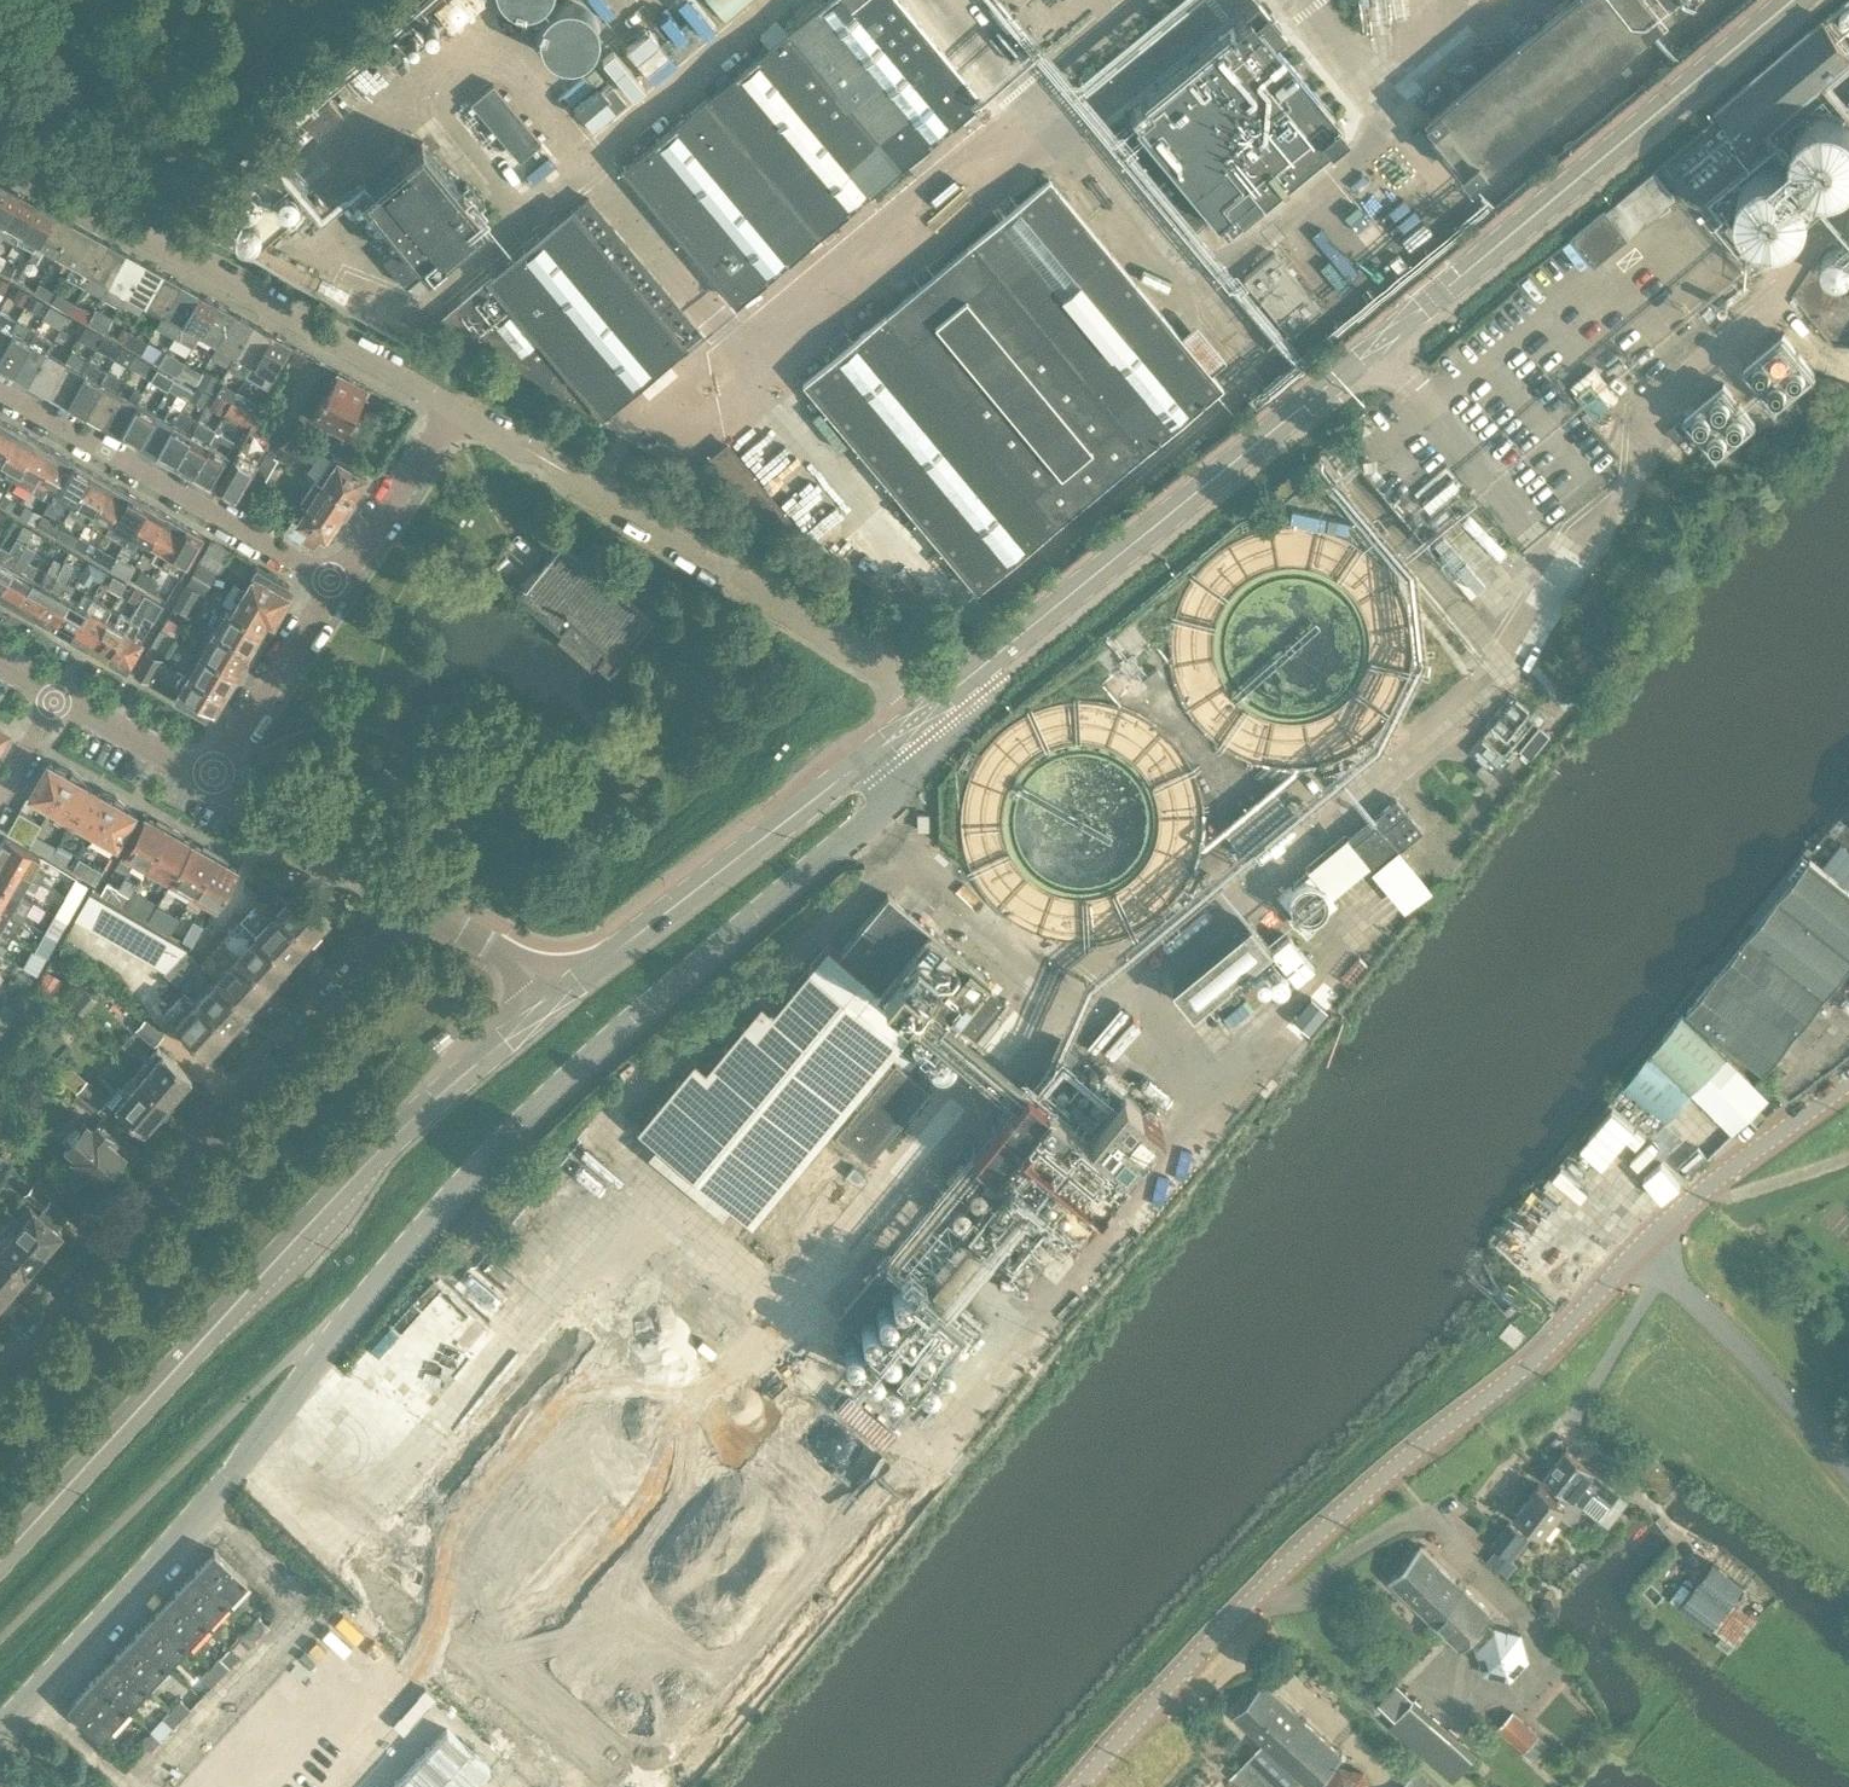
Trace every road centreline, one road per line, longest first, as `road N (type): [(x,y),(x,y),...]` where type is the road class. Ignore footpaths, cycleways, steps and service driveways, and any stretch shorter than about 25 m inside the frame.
road 1 (unclassified): [(0,1724),(161,1557),(445,1206),(569,1080),(875,814),(933,728),(922,711)]
road 2 (secondary): [(922,711),(1790,0)]
road 3 (unclassified): [(1848,1085),(1713,1185),(1539,1353),(1366,1490),(1225,1625),(1077,1786)]
road 4 (secondary): [(581,977),(348,1180),(0,1560)]
road 5 (residential): [(0,1363),(443,912)]
road 6 (unclassified): [(922,711),(912,694),(799,615),(440,405)]
road 7 (residential): [(0,159),(440,405)]
road 8 (secondary): [(922,711),(581,977)]
road 9 (residential): [(0,392),(328,582)]
road 10 (residential): [(443,912),(213,773)]
road 11 (residential): [(213,773),(328,582)]
road 12 (residential): [(328,582),(440,405)]
road 13 (residential): [(213,773),(54,703)]
road 14 (residential): [(581,977),(443,912)]

